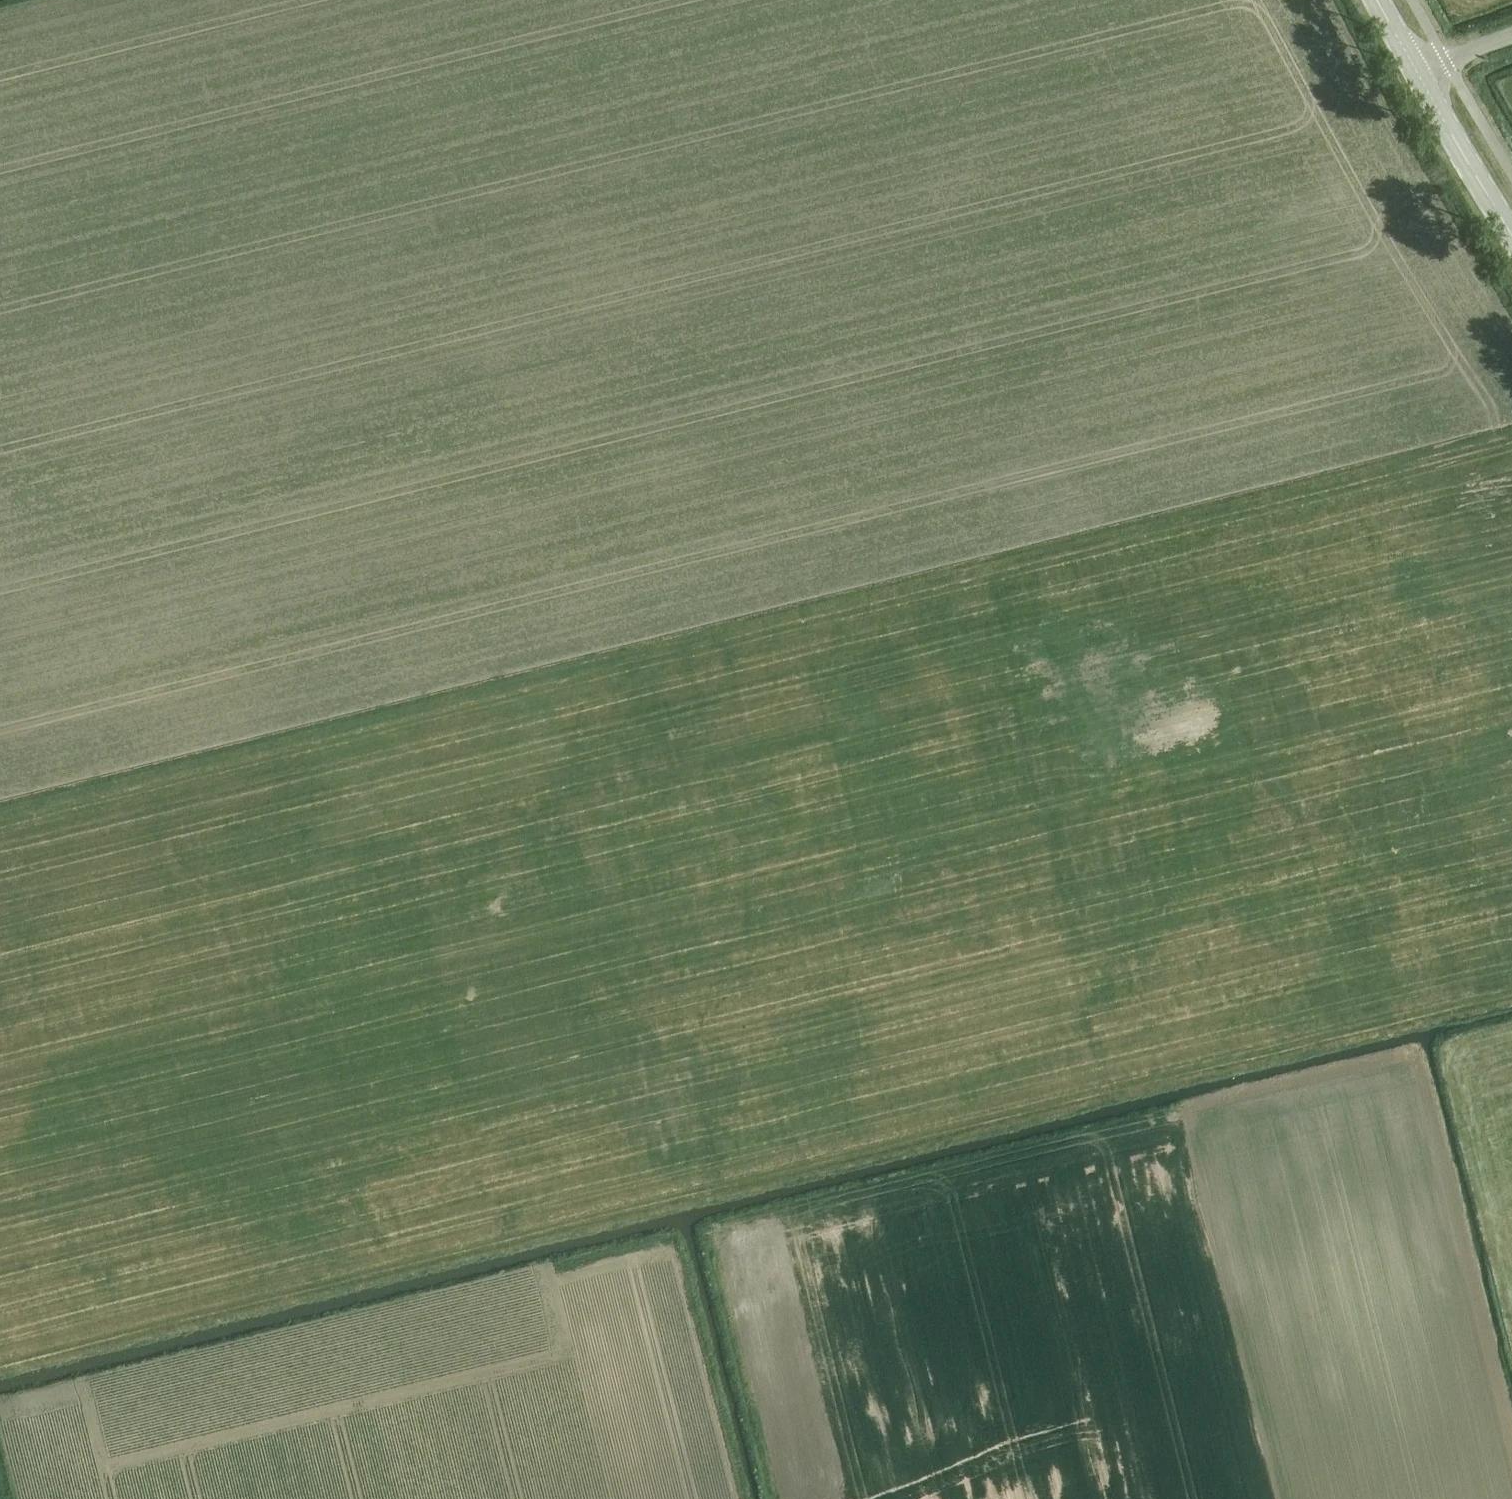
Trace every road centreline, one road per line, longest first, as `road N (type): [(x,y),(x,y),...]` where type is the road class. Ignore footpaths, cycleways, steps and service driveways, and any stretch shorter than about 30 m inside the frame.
road 1 (secondary): [(1511,229),(1420,74)]

